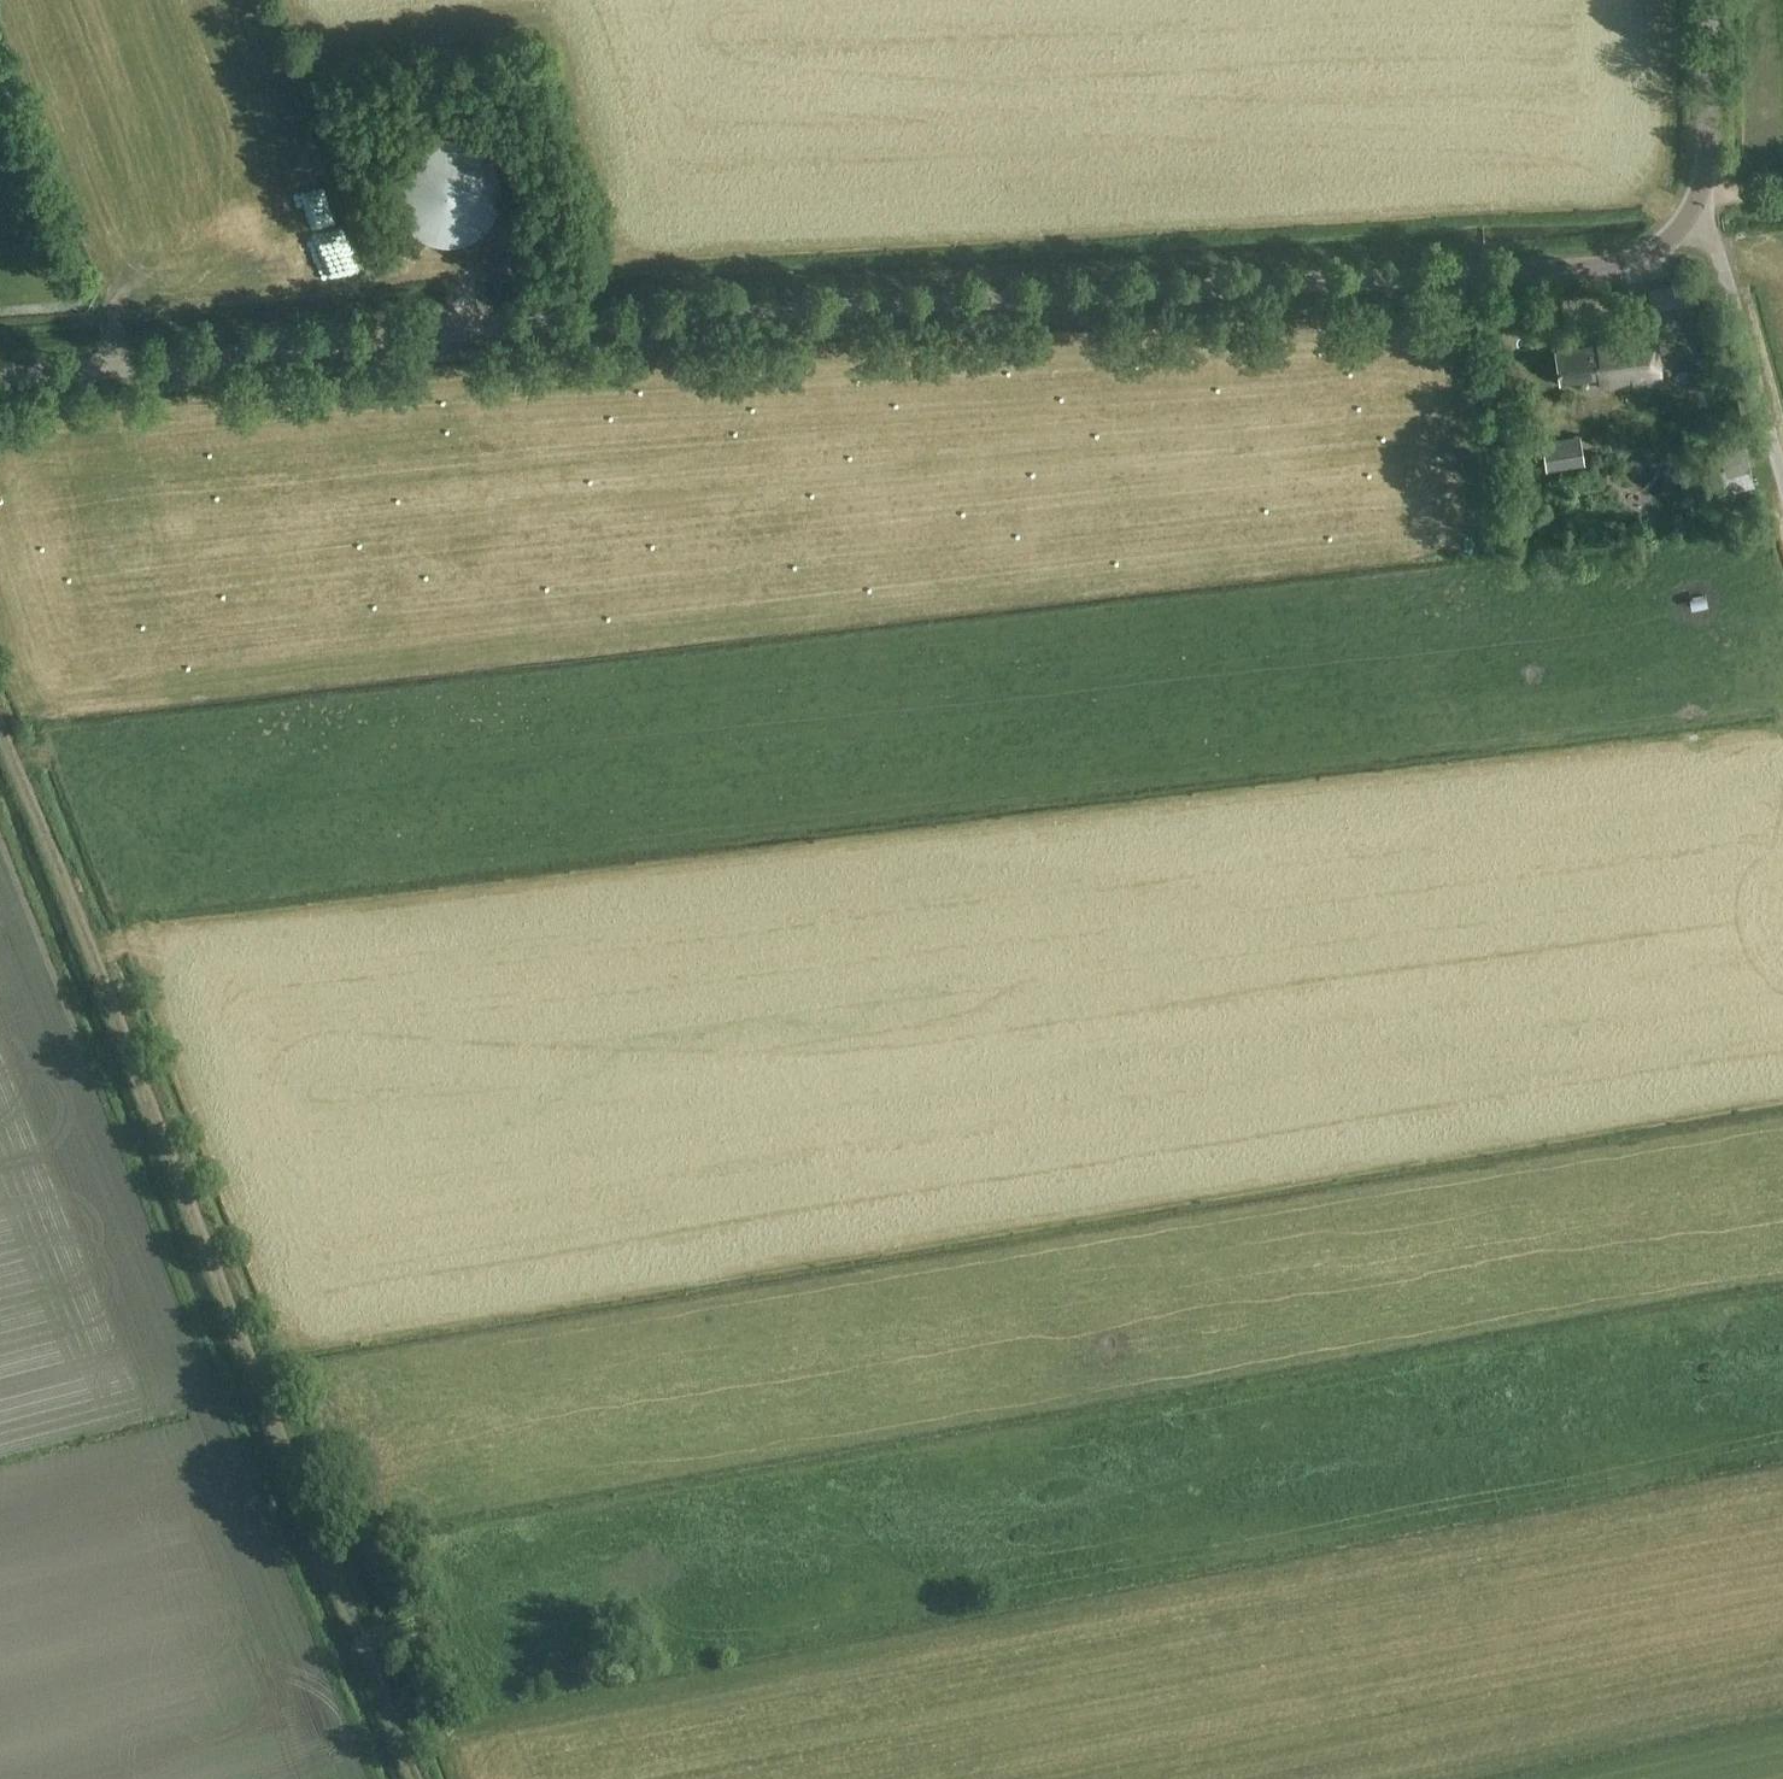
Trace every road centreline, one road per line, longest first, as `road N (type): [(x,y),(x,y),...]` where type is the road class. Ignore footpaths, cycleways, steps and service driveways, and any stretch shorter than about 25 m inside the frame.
road 1 (unclassified): [(0,375),(543,324),(1622,263),(1677,234),(1701,191),(1709,0)]
road 2 (track): [(0,727),(420,1778)]

